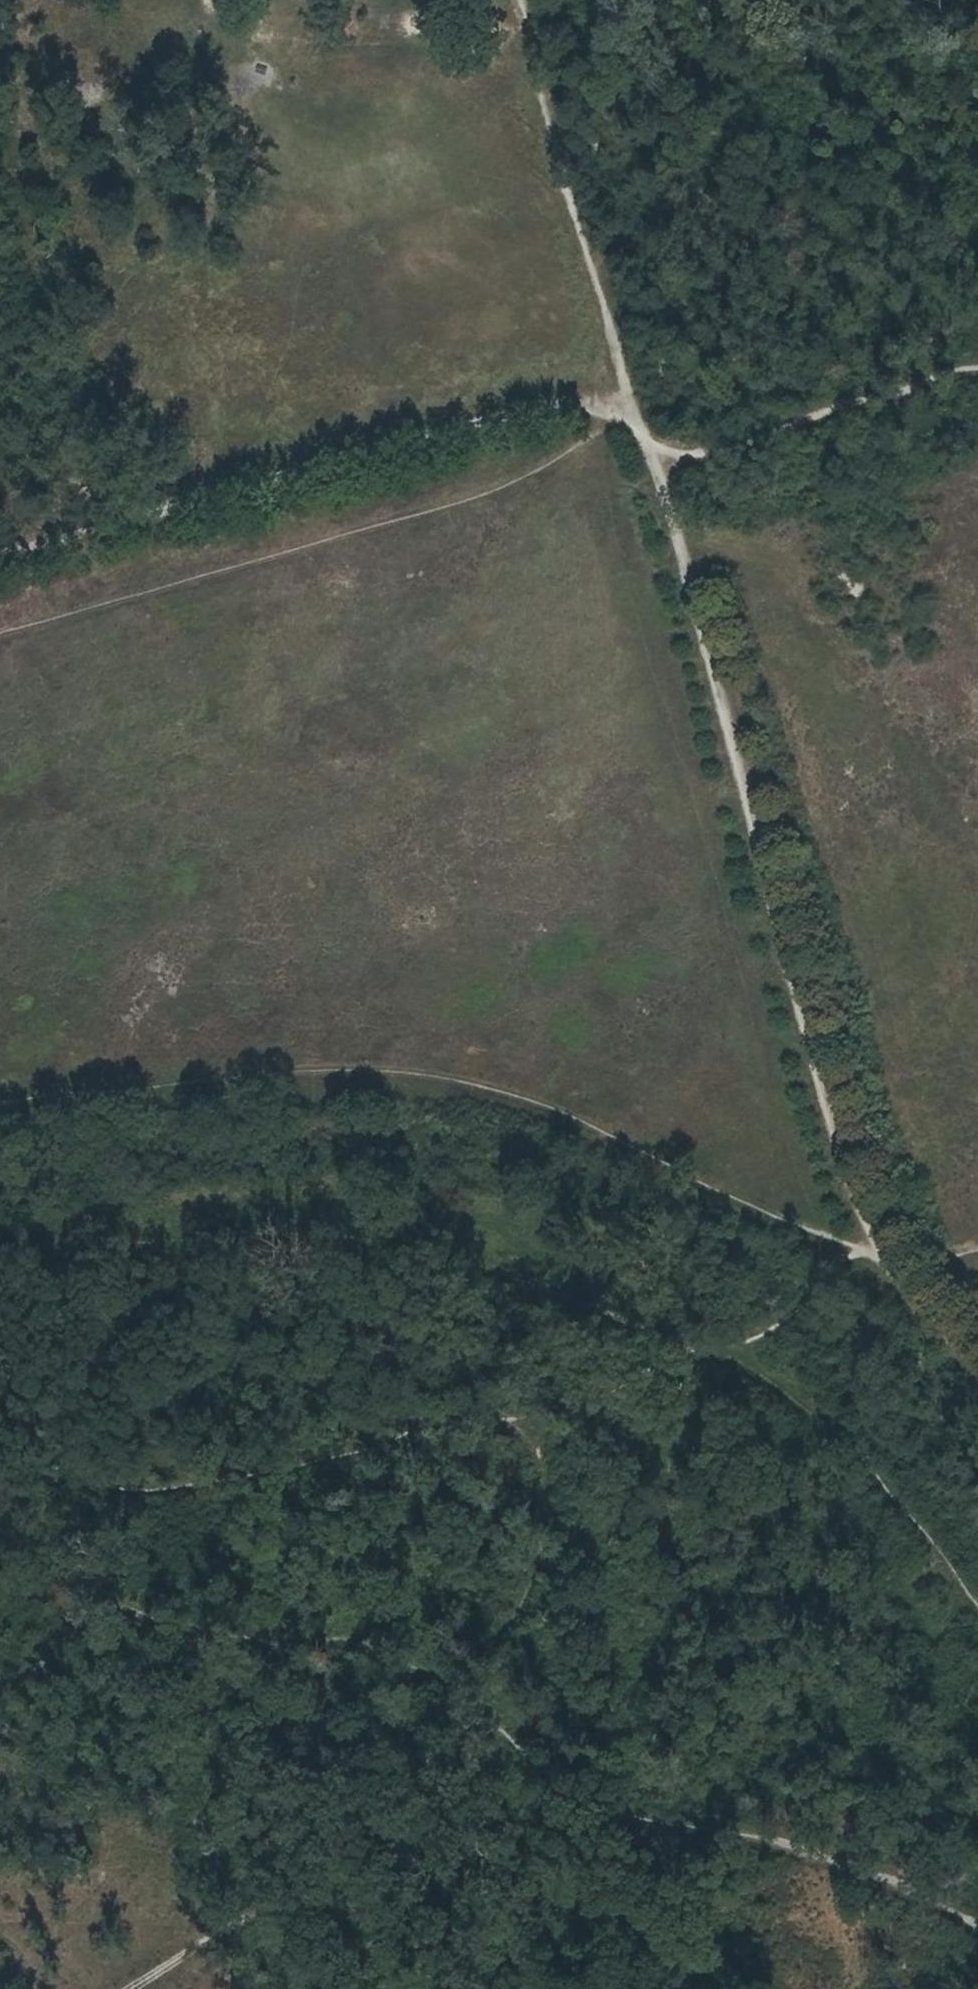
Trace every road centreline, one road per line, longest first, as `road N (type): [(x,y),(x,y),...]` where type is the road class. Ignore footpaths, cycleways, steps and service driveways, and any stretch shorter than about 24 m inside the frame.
road 1 (track): [(896,1292),(831,1135),(761,848),(642,434)]
road 2 (track): [(642,434),(524,12)]
road 3 (track): [(977,1399),(896,1292)]

